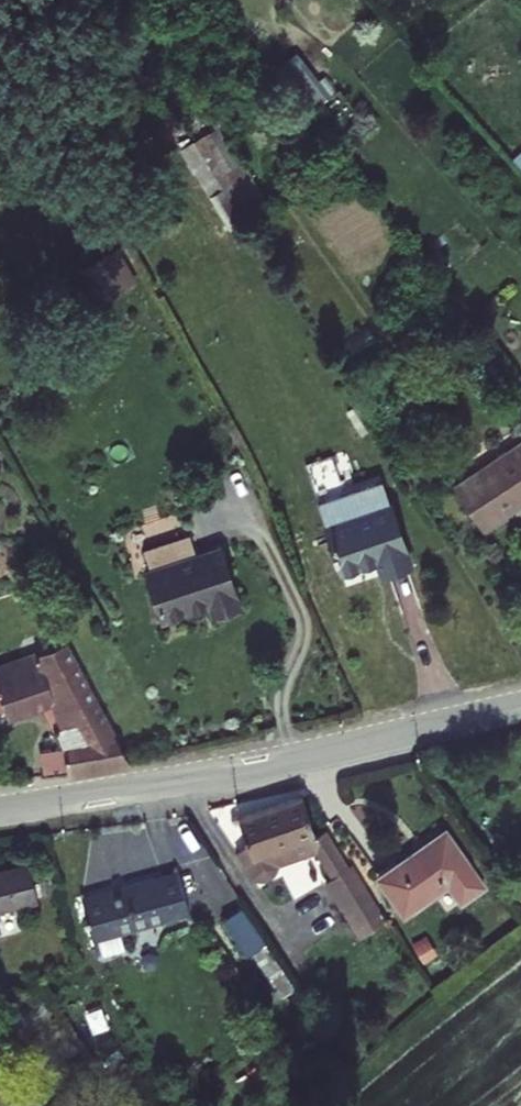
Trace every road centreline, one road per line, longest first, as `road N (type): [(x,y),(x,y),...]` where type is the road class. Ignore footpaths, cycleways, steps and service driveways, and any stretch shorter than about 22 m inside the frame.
road 1 (tertiary): [(0,812),(274,764),(520,708)]

